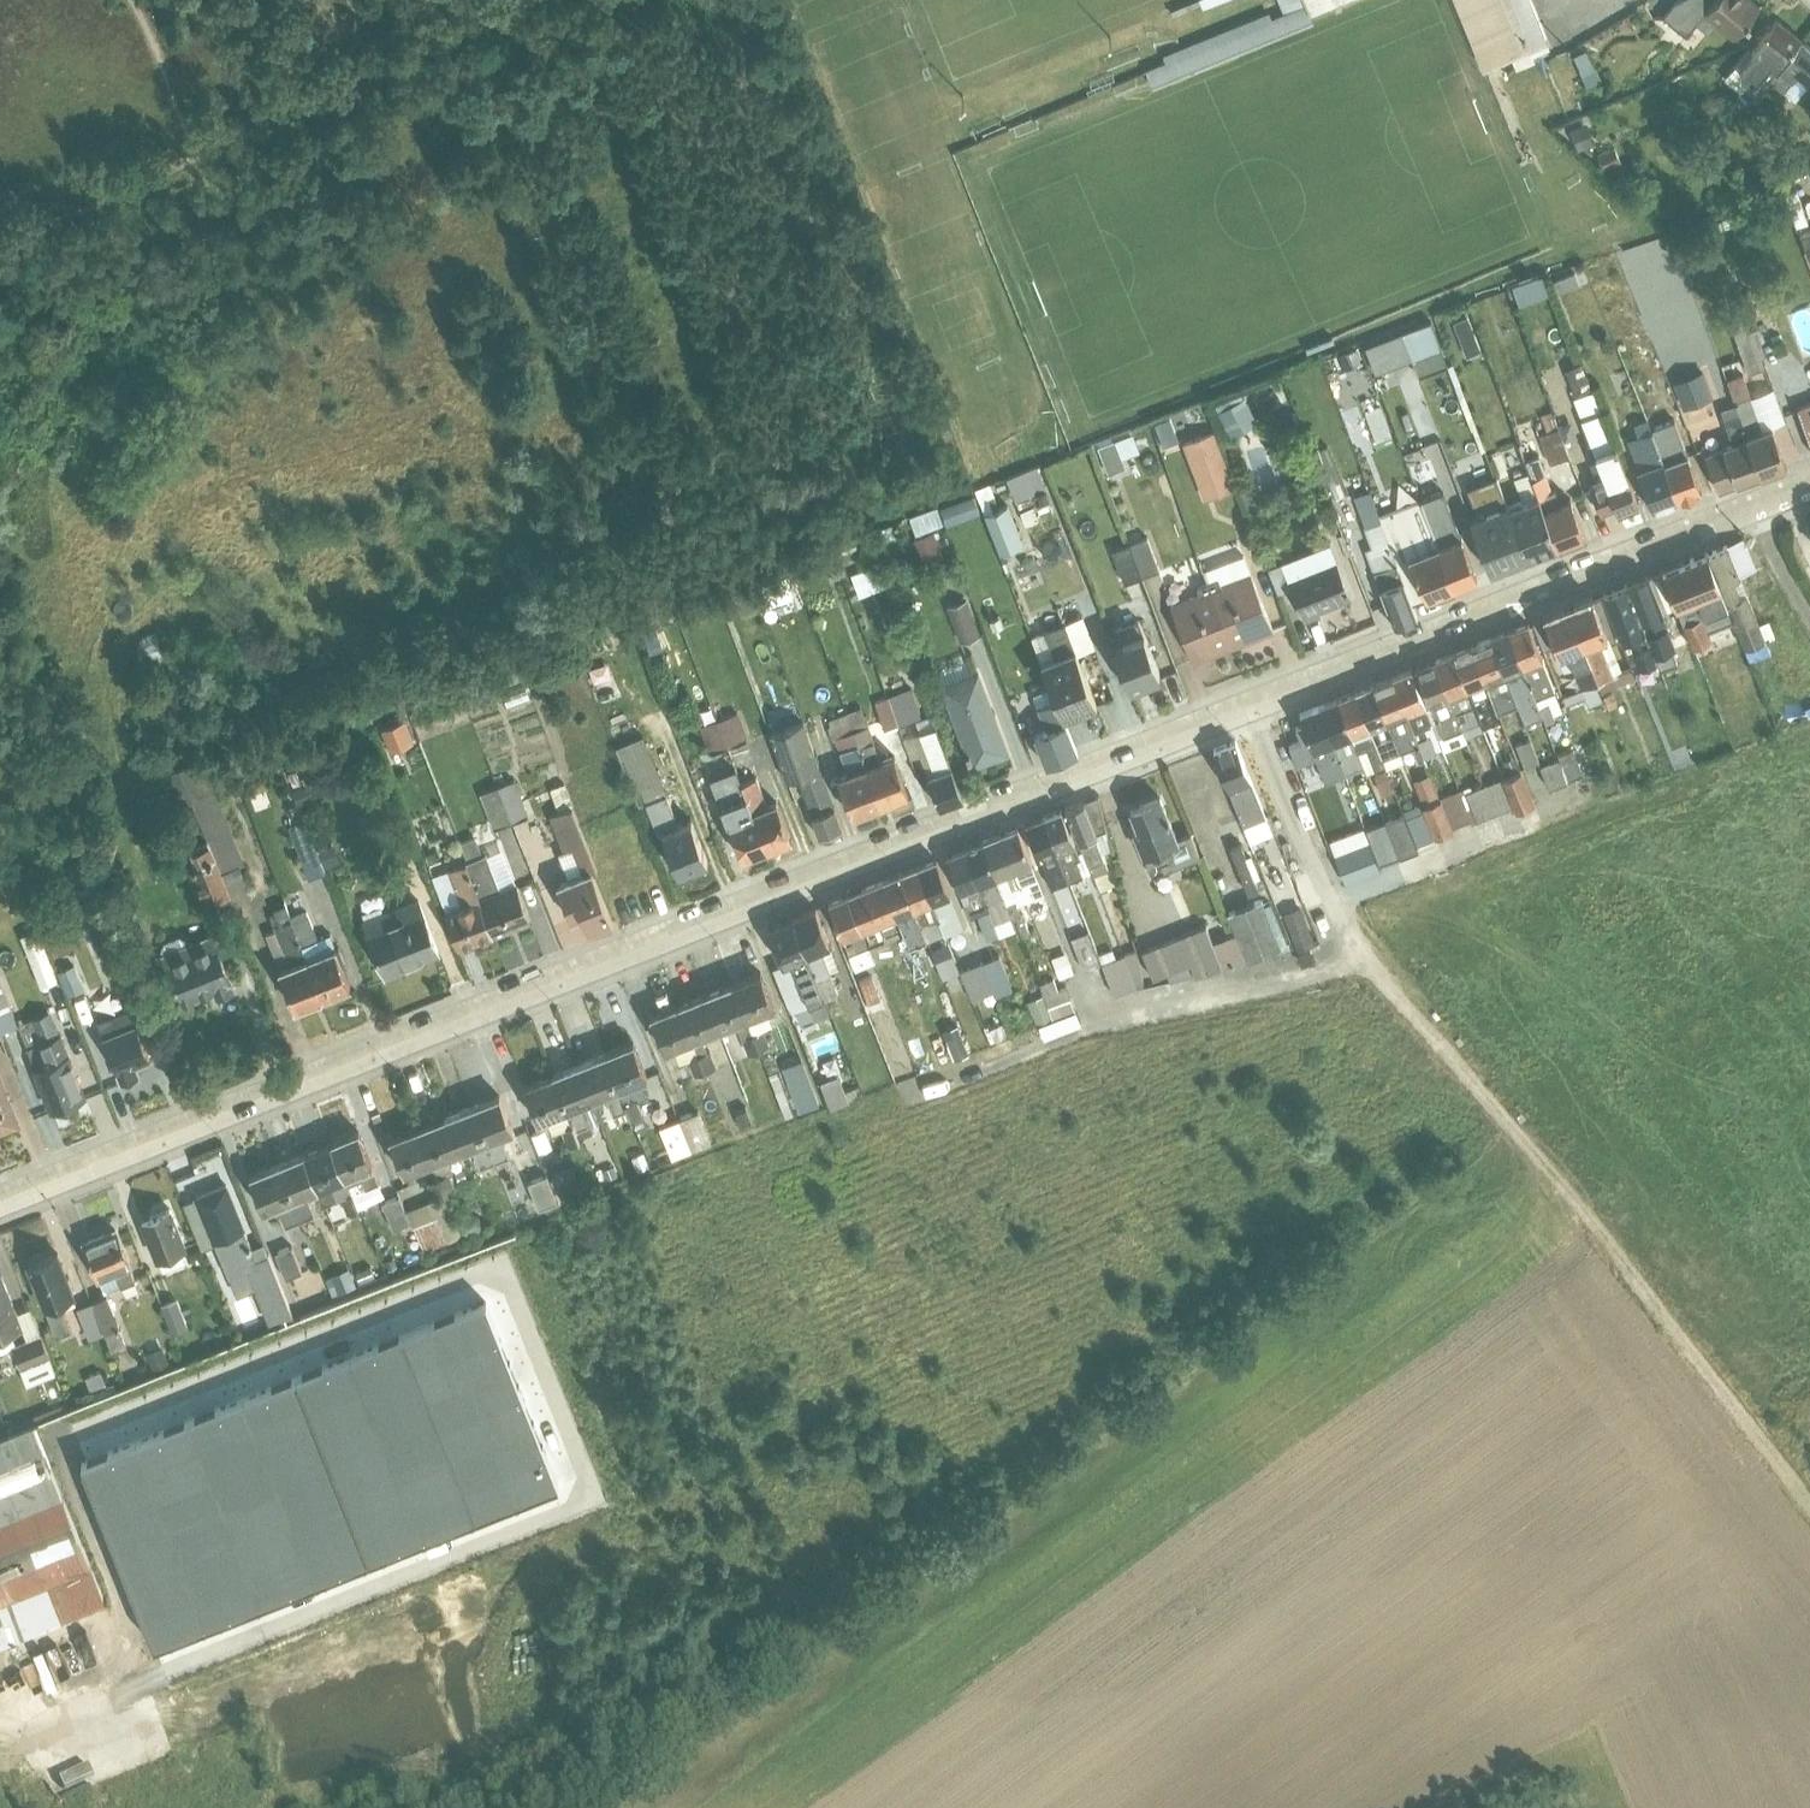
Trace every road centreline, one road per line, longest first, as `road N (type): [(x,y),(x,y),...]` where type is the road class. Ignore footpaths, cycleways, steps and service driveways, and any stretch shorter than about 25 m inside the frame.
road 1 (tertiary): [(1251,706),(0,1205)]
road 2 (track): [(1366,960),(1809,1481)]
road 3 (tertiary): [(1755,508),(1251,706)]
road 4 (unclassified): [(1092,990),(1102,1019),(1366,960)]
road 5 (unclassified): [(1581,791),(1337,908)]
road 6 (unclassified): [(1251,706),(1337,908)]
road 7 (unclassified): [(1755,508),(1809,617)]

